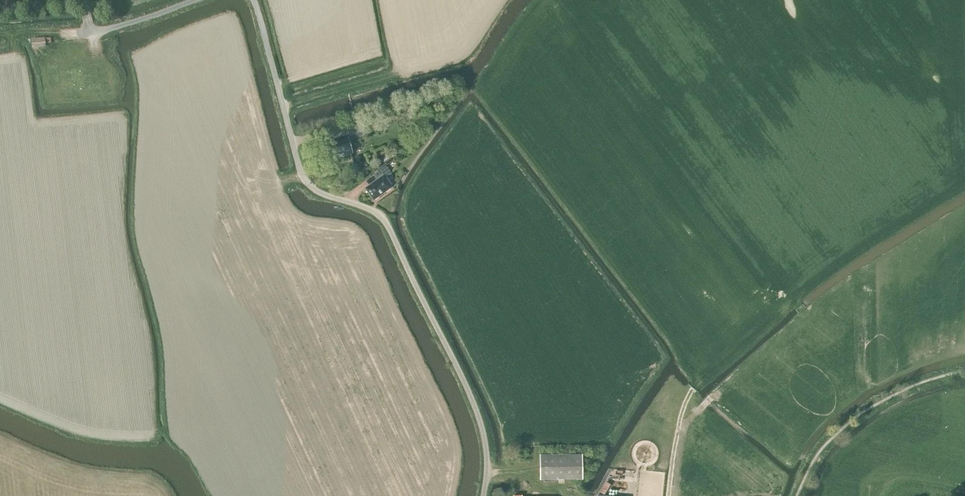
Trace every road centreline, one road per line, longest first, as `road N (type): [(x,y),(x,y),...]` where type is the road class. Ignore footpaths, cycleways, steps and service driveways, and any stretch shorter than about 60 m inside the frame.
road 1 (unclassified): [(482,495),(484,440),(459,372),(379,215),(319,193),(302,176),(253,0)]
road 2 (unclassified): [(193,0),(78,33)]

